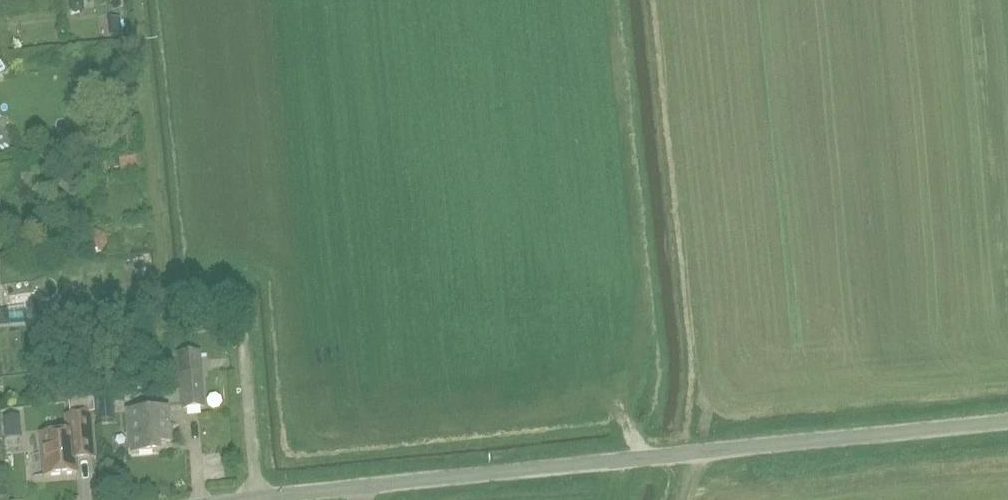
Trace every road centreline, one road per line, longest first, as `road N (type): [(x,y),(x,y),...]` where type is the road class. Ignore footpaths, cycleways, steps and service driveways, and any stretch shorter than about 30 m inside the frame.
road 1 (unclassified): [(277,499),(1007,421)]

